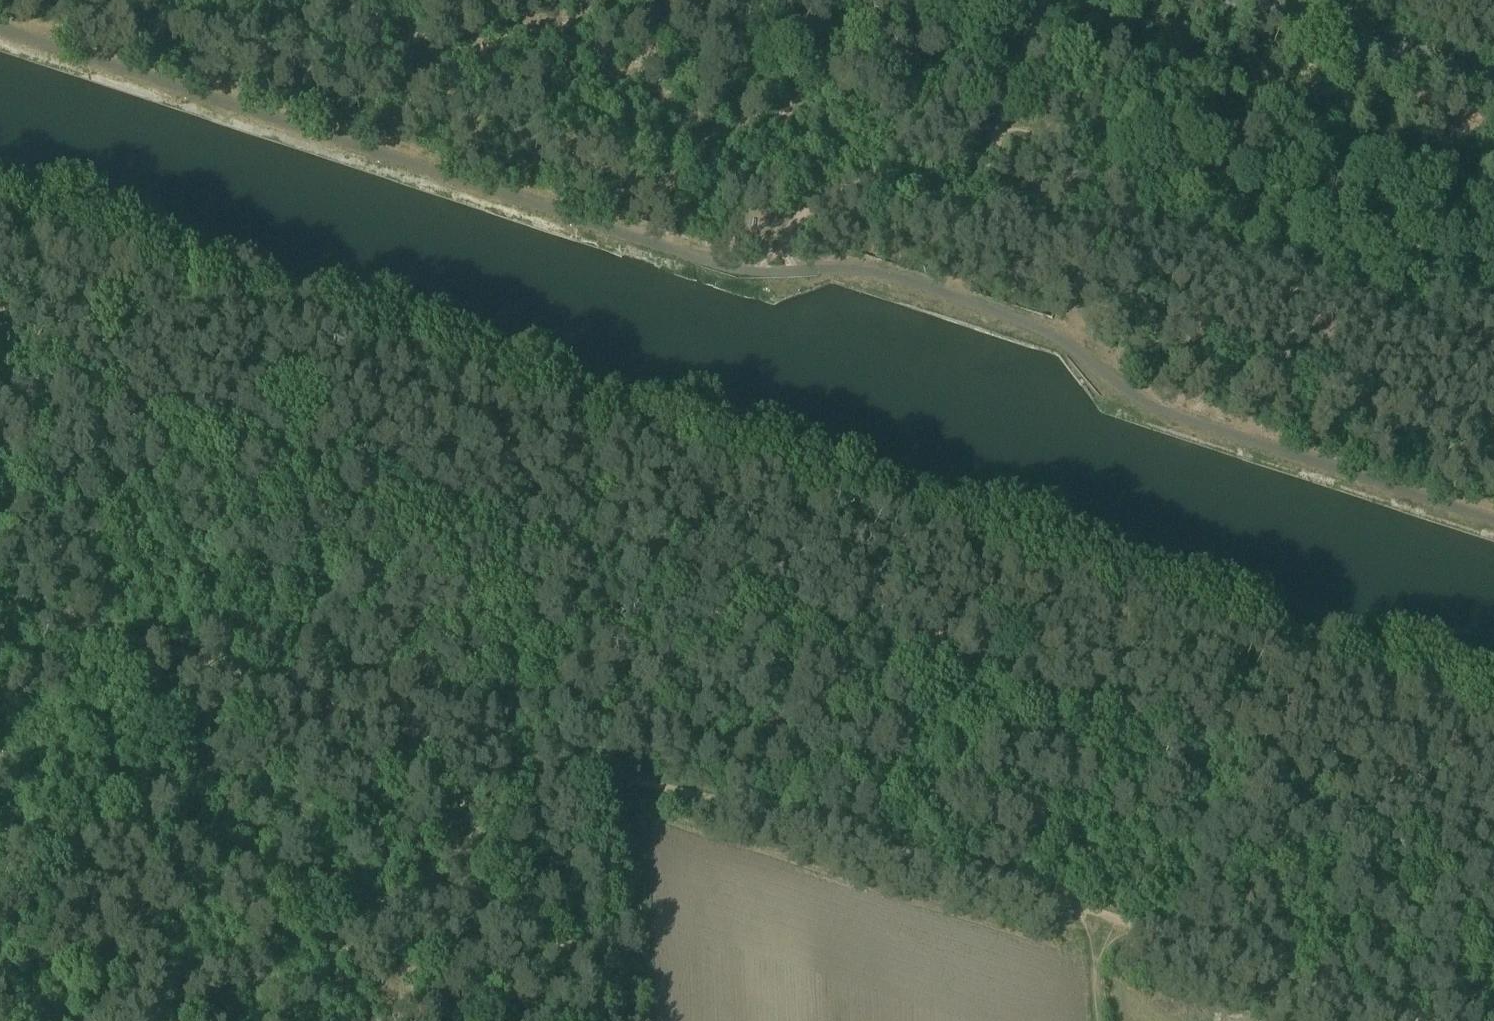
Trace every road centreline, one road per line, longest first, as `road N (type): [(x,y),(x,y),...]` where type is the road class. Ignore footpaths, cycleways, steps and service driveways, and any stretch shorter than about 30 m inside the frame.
road 1 (track): [(609,406),(1493,699)]
road 2 (track): [(0,206),(609,406)]
road 3 (track): [(601,772),(0,598)]
road 4 (track): [(1096,915),(601,772)]
road 5 (track): [(1417,1020),(1096,915)]
road 6 (unclassified): [(1493,78),(1258,0)]

